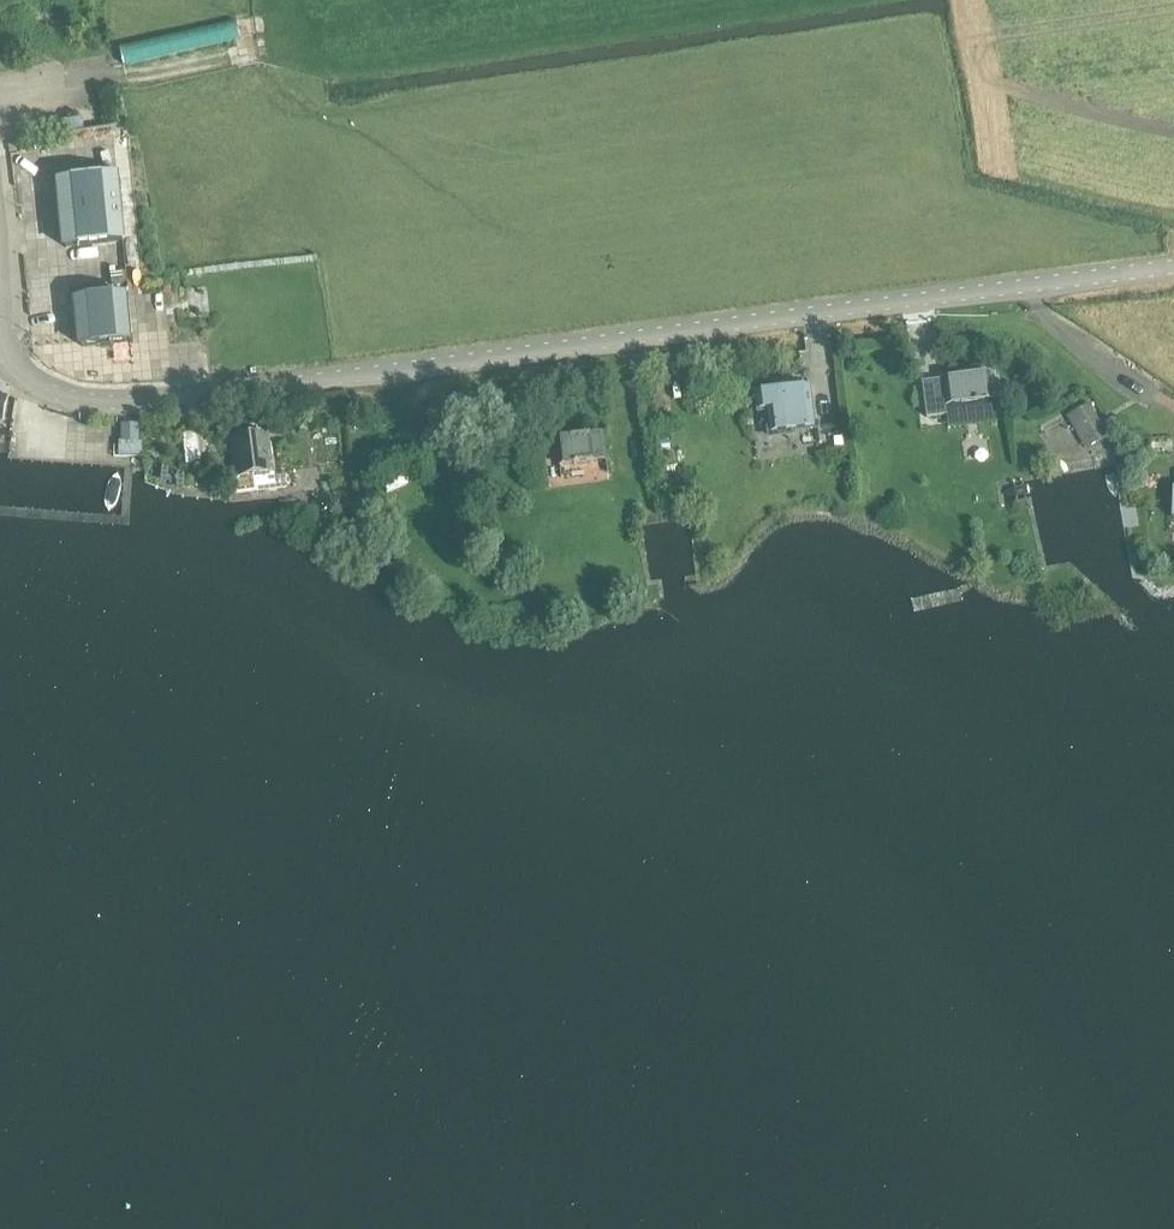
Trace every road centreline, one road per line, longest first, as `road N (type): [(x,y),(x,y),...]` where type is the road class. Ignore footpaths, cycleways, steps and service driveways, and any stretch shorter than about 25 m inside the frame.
road 1 (unclassified): [(1173,270),(96,401),(35,385),(1,350)]

